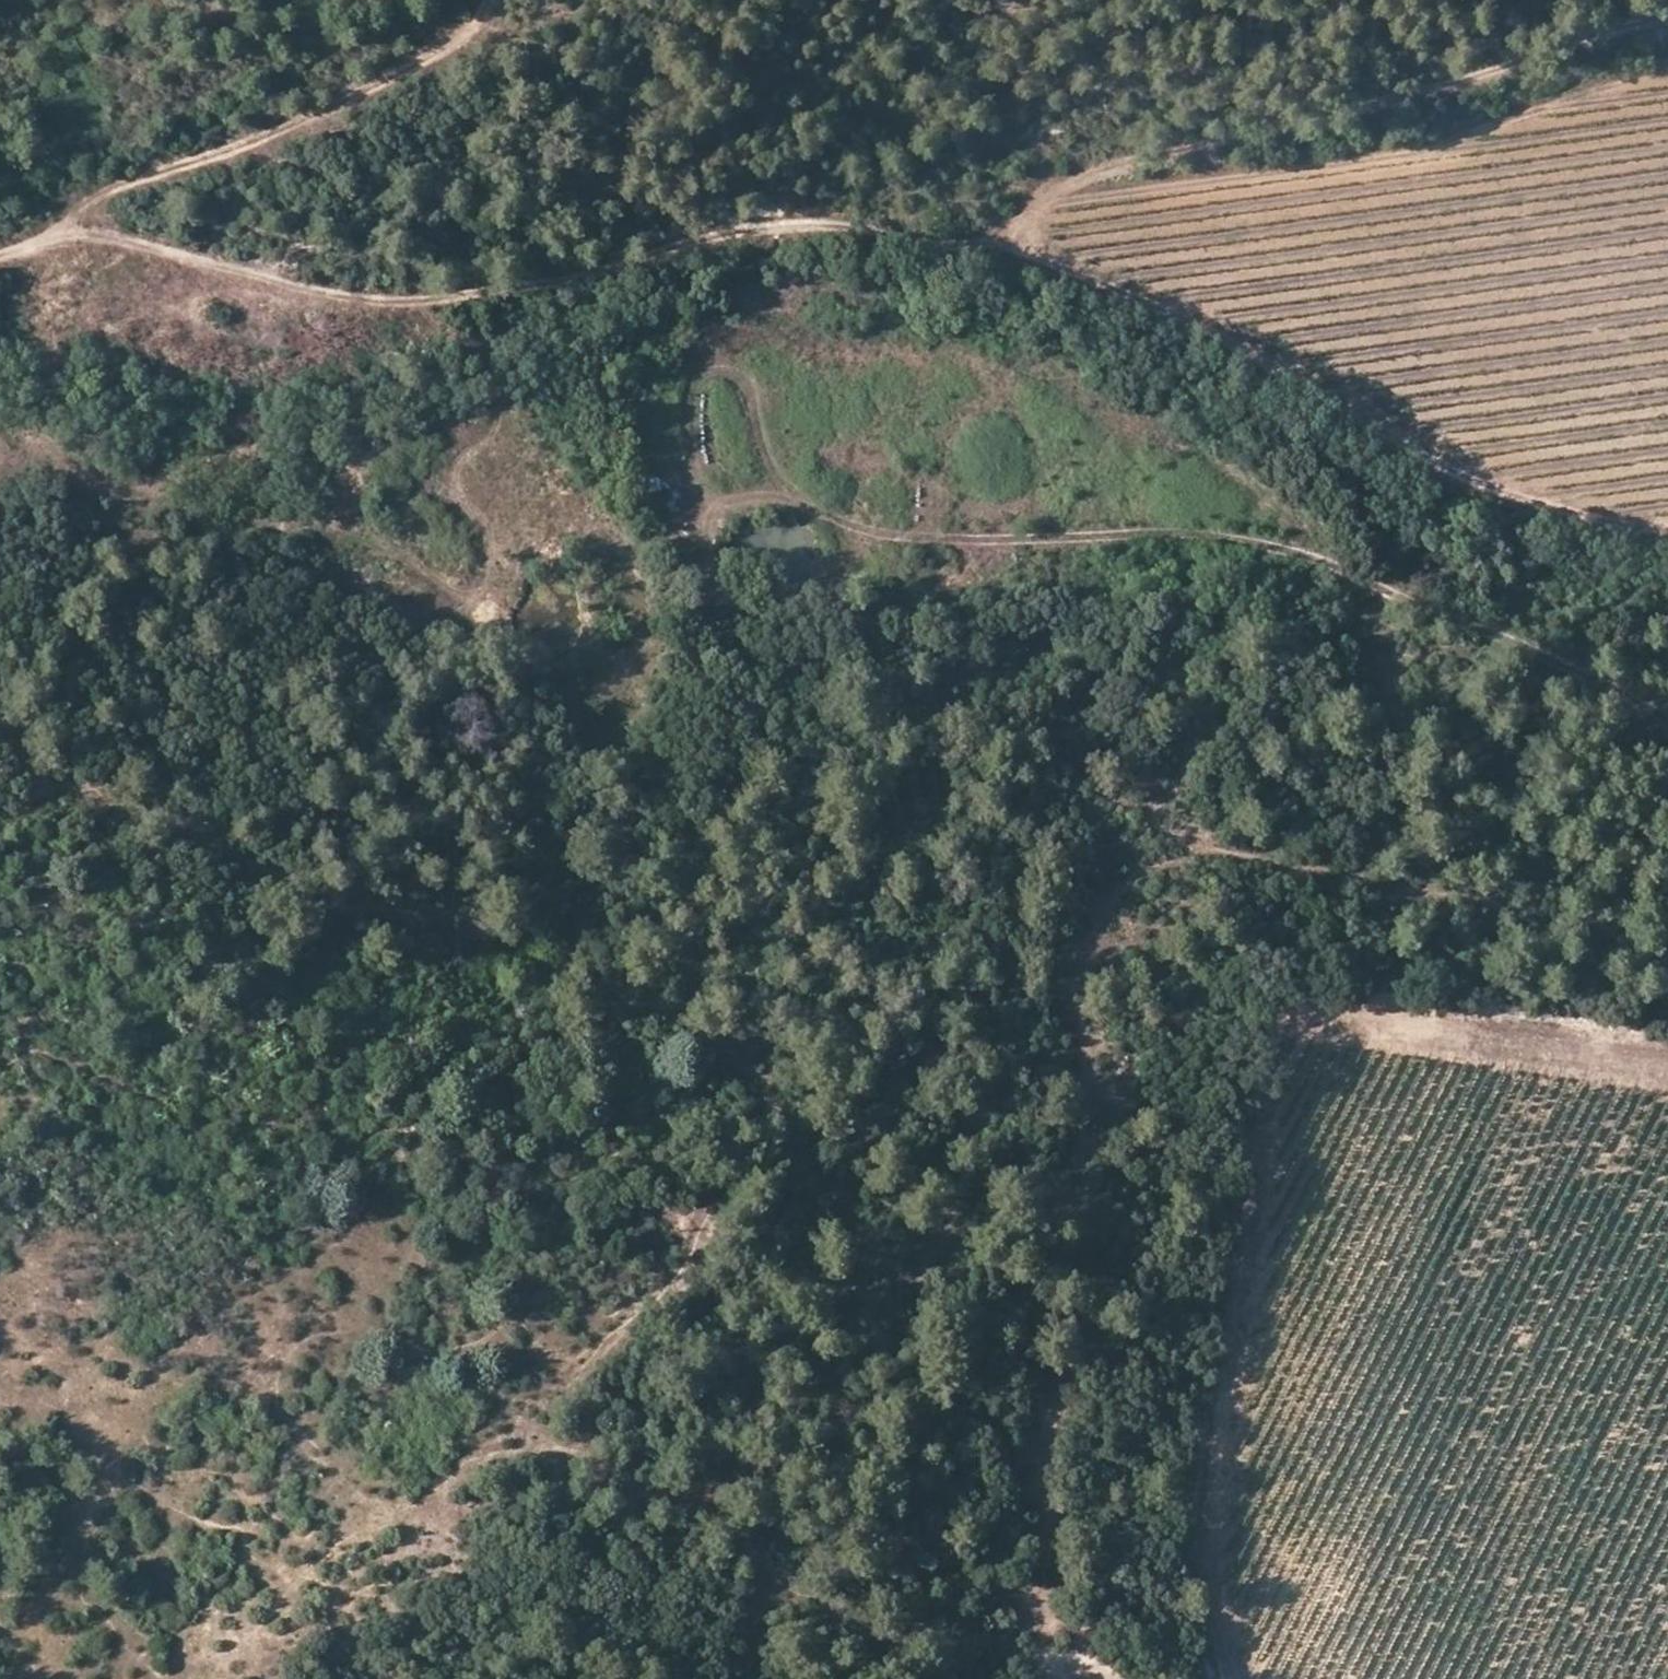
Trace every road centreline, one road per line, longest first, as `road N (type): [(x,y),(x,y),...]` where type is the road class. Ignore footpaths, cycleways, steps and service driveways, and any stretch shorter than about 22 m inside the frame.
road 1 (track): [(0,257),(65,227),(237,275),(367,300),(495,292),(772,225),(943,238),(1018,234),(1057,189),(1561,47),(1667,30)]
road 2 (track): [(65,227),(124,180),(266,133),(428,56),(488,0)]

